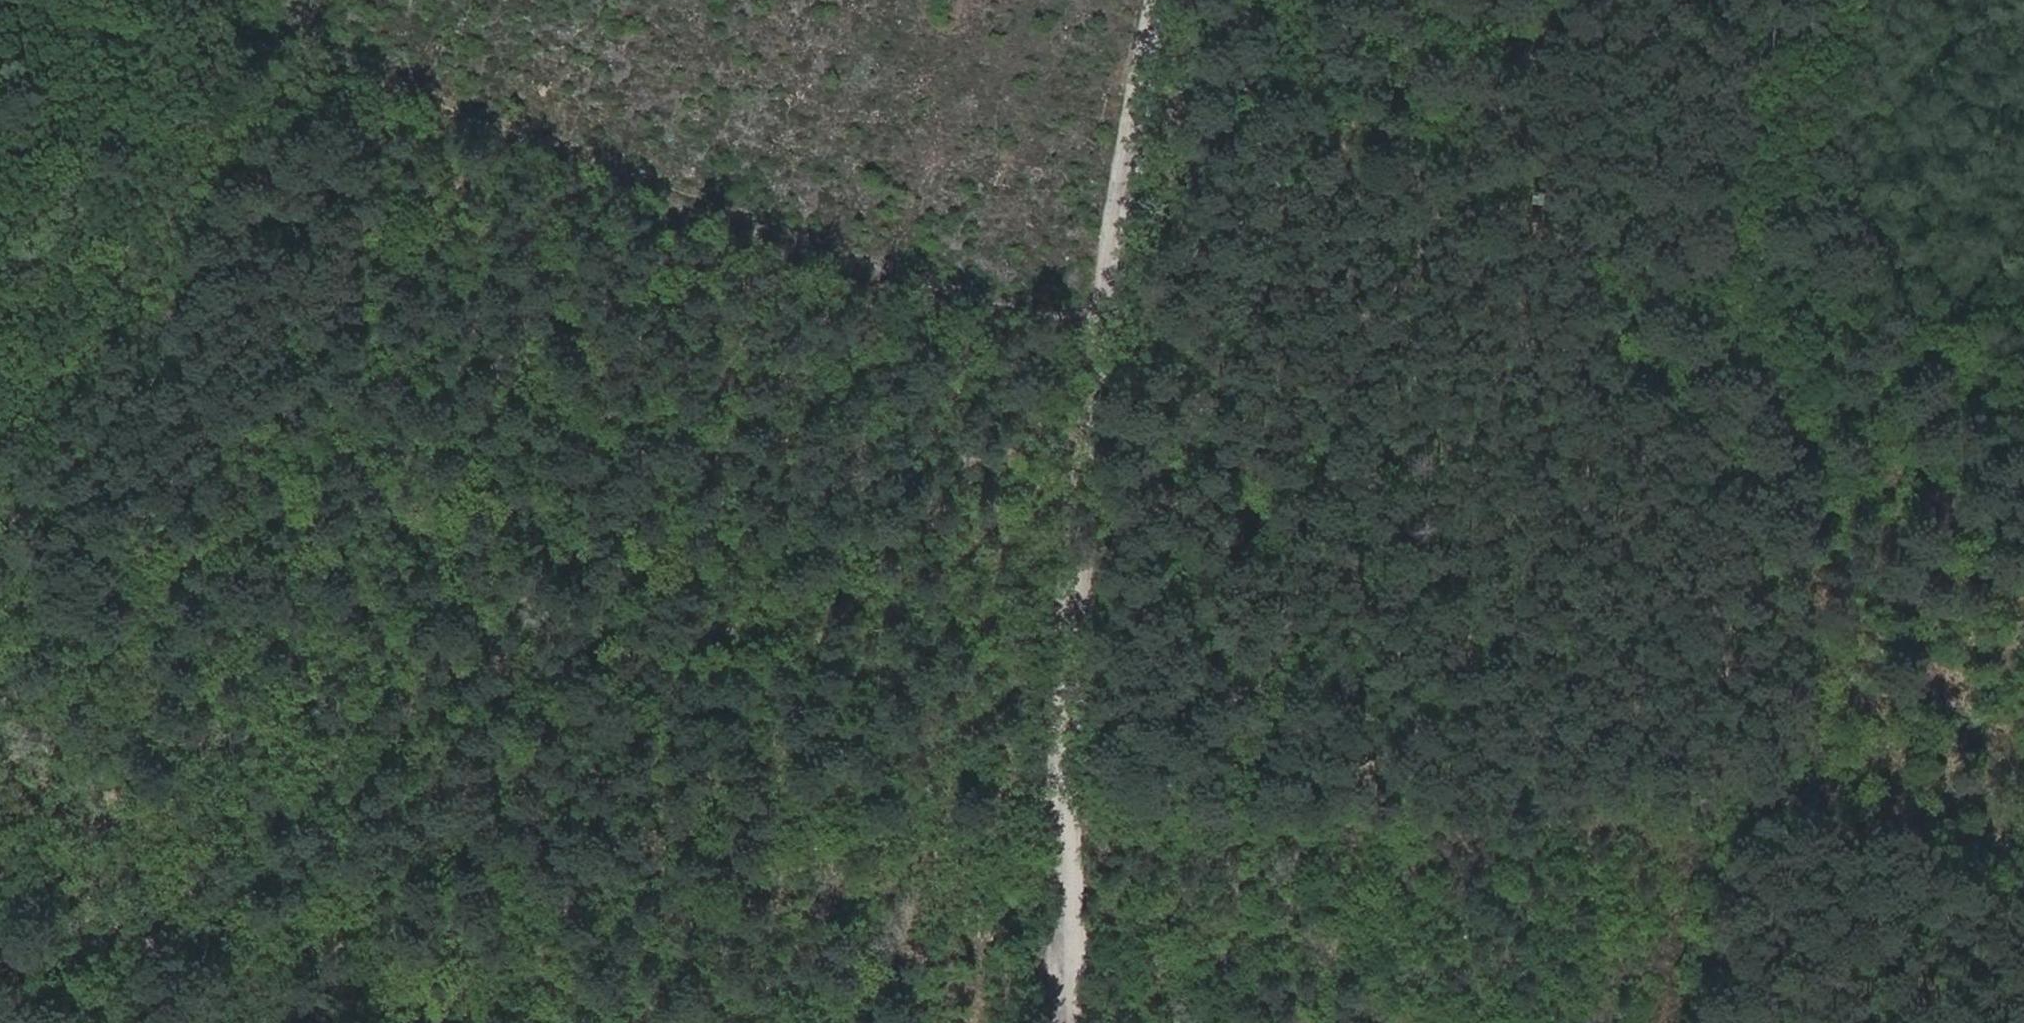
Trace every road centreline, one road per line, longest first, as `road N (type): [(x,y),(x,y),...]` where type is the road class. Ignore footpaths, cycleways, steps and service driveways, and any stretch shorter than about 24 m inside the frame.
road 1 (track): [(1120,316),(714,216),(452,117),(99,11),(106,0)]
road 2 (track): [(1072,1022),(1127,225),(1168,0)]
road 3 (track): [(358,1022),(84,903),(0,904)]

